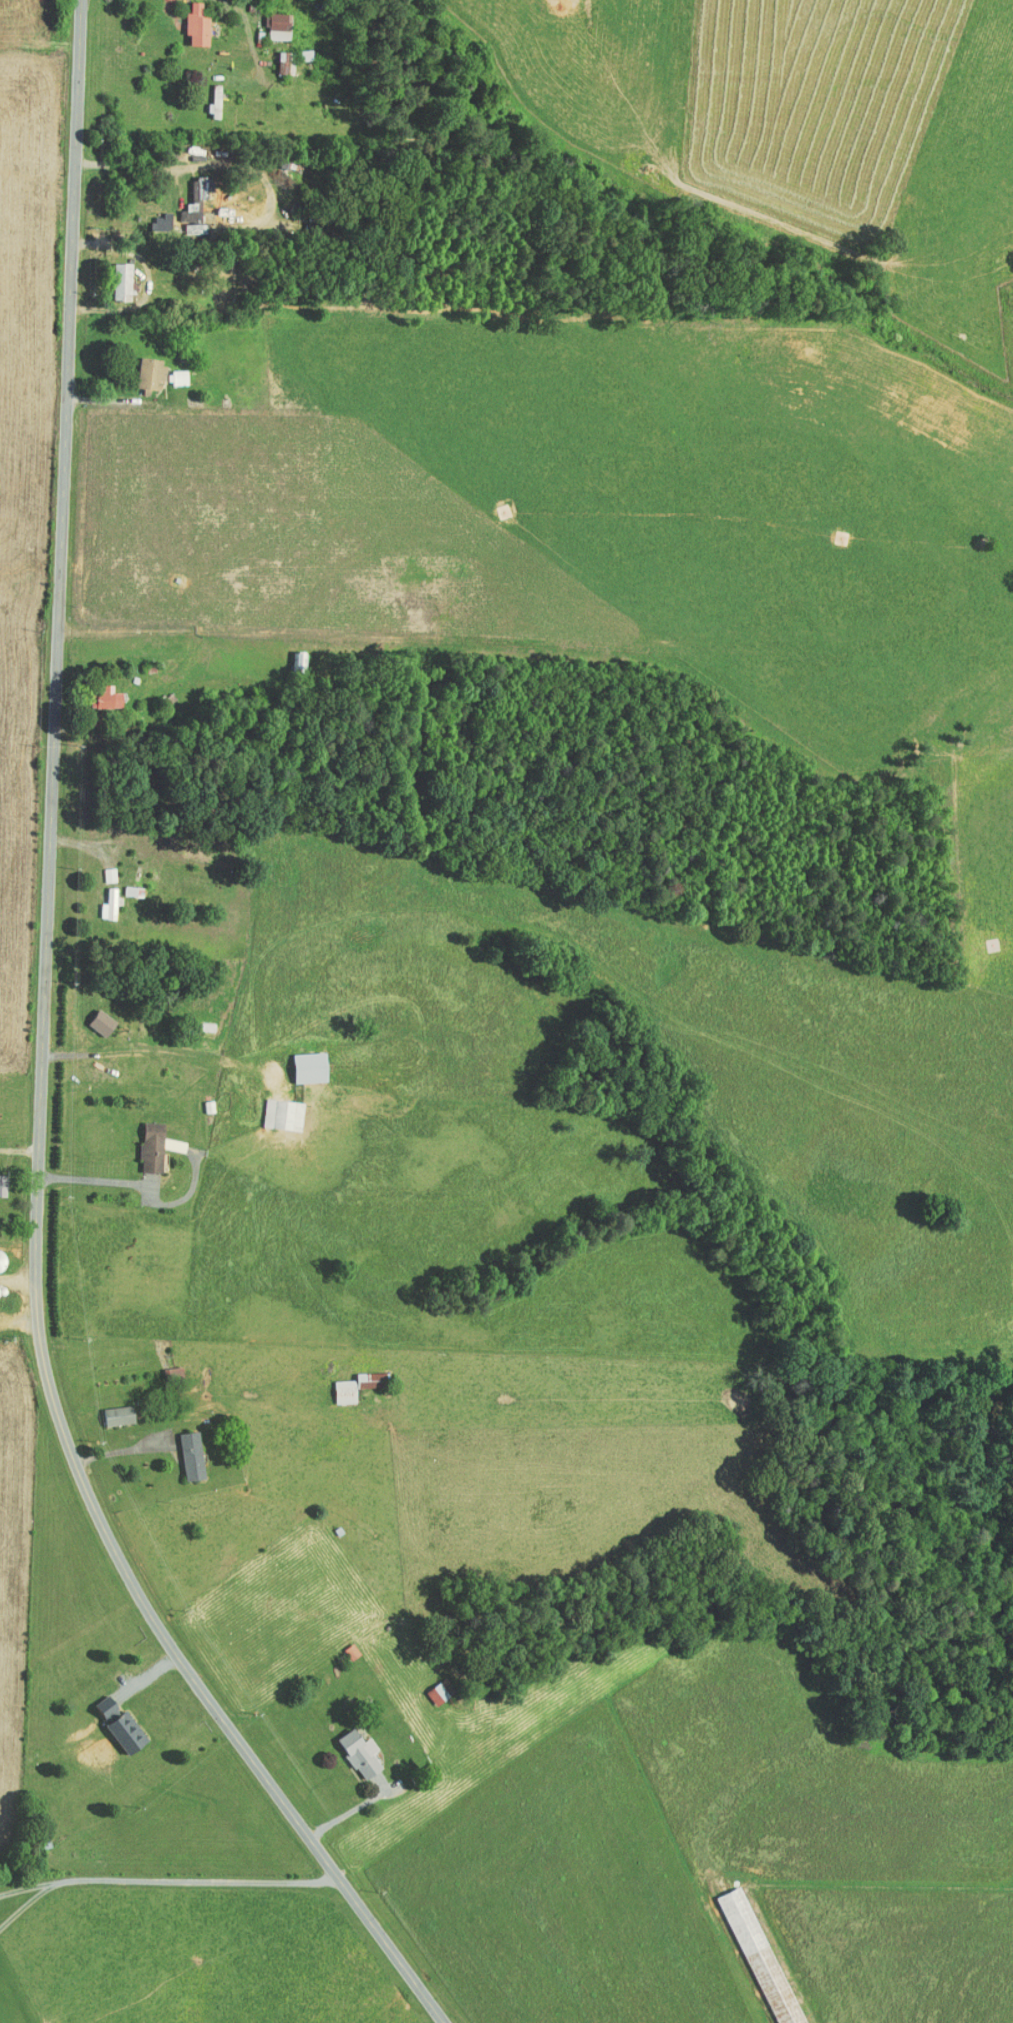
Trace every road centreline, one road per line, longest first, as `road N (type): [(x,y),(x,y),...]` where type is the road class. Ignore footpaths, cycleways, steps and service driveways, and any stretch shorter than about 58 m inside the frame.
road 1 (residential): [(443,2022),(180,1660),(86,1493),(45,1376),(35,1272),(65,199),(80,0)]

